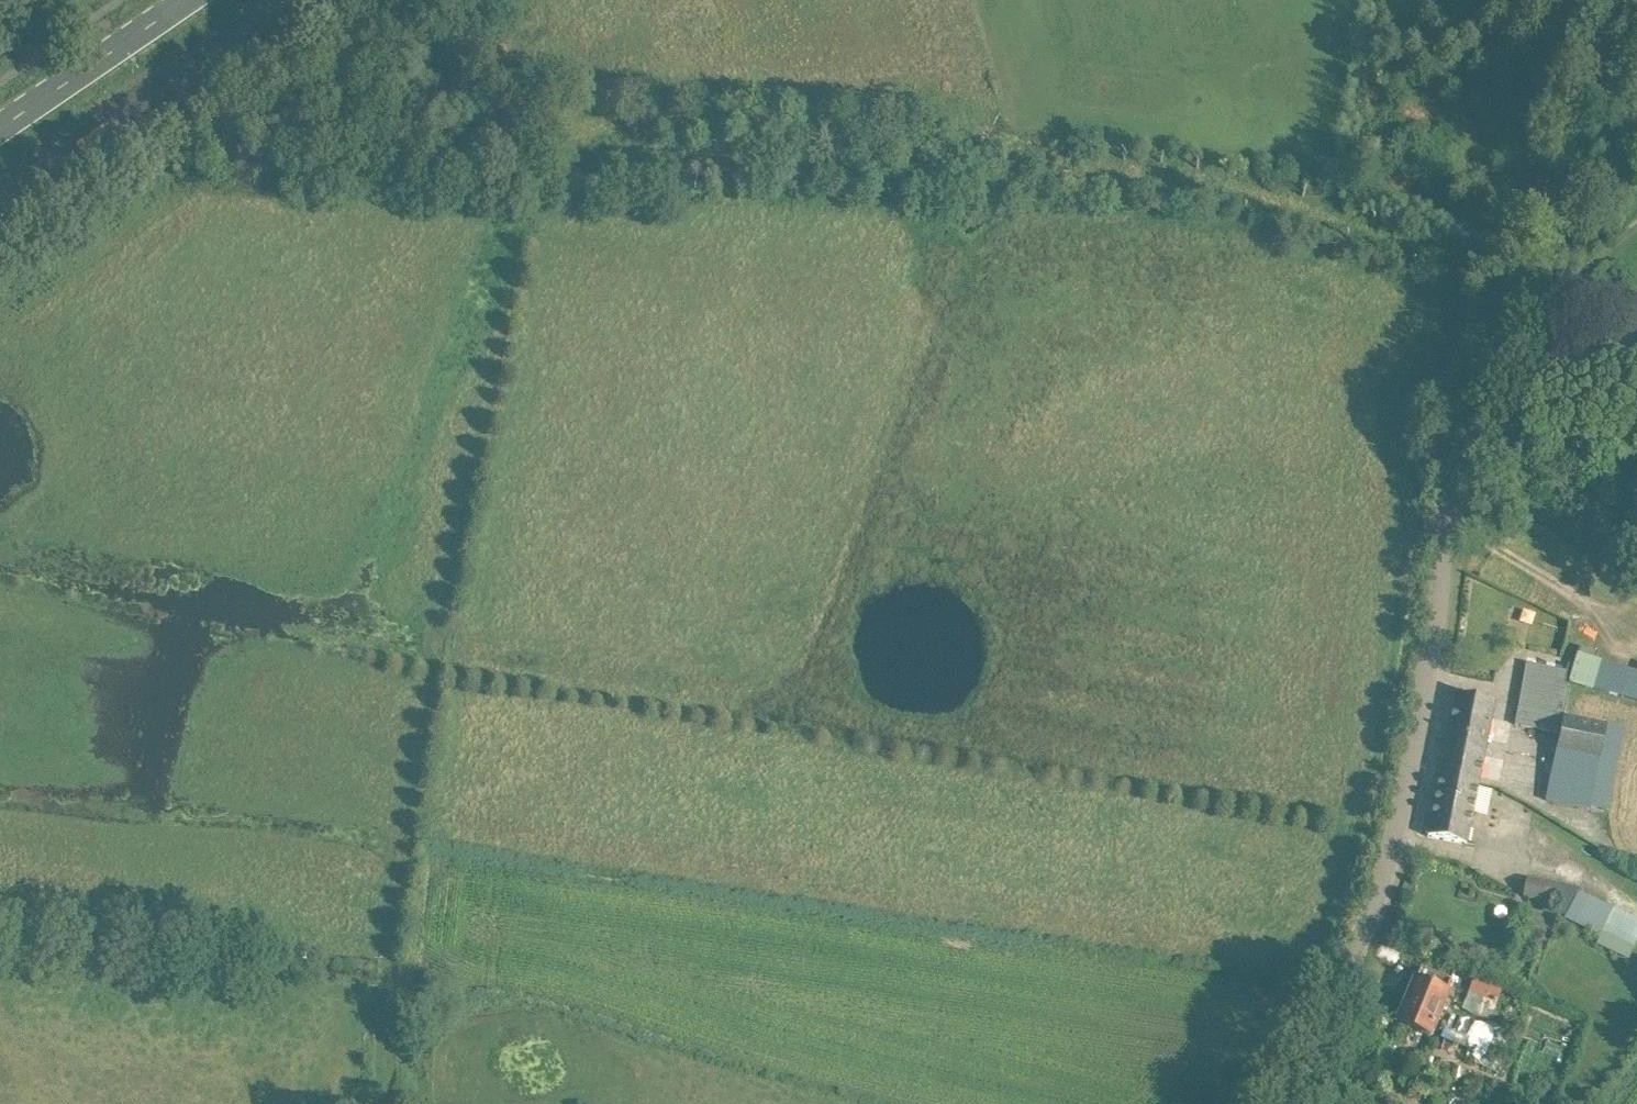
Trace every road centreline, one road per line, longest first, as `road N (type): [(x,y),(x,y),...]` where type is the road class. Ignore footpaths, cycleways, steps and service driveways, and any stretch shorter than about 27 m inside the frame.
road 1 (unclassified): [(1281,1103),(1309,1064),(1381,889),(1432,658),(1453,450),(1468,382),(1584,137),(1609,0)]
road 2 (track): [(642,126),(1170,174),(1514,288)]
road 3 (primary): [(0,207),(301,0)]
road 4 (track): [(642,126),(532,114),(440,0)]
road 5 (primary): [(183,0),(0,121)]

